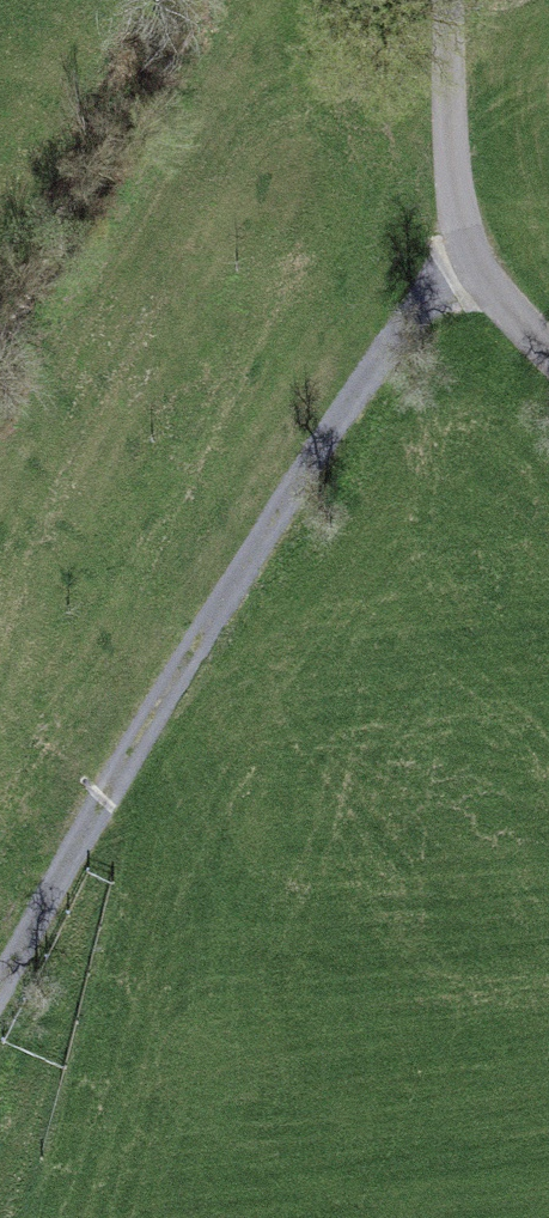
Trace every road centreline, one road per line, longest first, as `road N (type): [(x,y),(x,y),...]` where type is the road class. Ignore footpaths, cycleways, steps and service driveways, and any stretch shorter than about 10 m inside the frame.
road 1 (track): [(459,257),(245,538),(42,889),(0,982)]
road 2 (track): [(42,889),(0,1214)]
road 3 (track): [(476,0),(459,257)]
road 4 (track): [(459,257),(548,353)]

